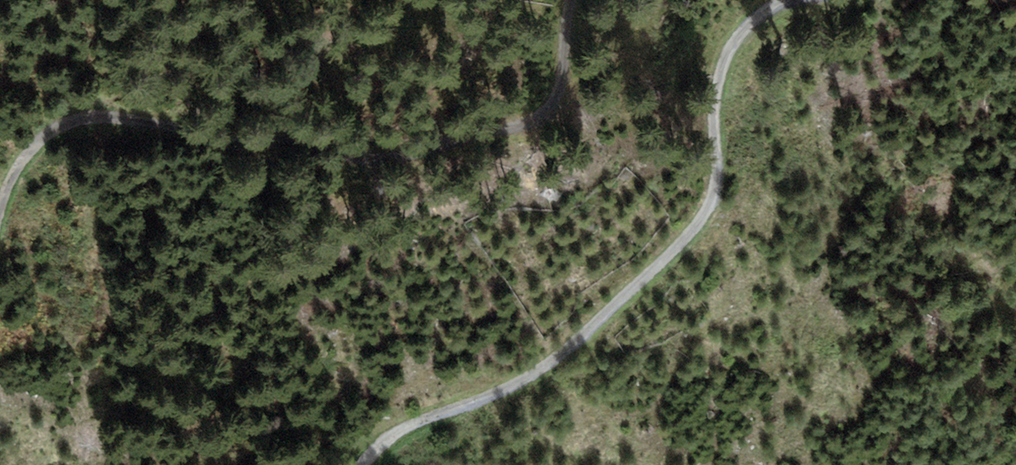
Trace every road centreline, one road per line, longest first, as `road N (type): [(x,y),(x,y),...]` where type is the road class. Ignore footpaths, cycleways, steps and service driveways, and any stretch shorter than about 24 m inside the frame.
road 1 (track): [(0,211),(36,136),(81,115),(380,152),(510,133),(553,104),(570,65),(572,0)]
road 2 (track): [(805,0),(774,10),(734,45),(715,101),(718,176),(691,243),(526,378),(389,433),(366,464)]

